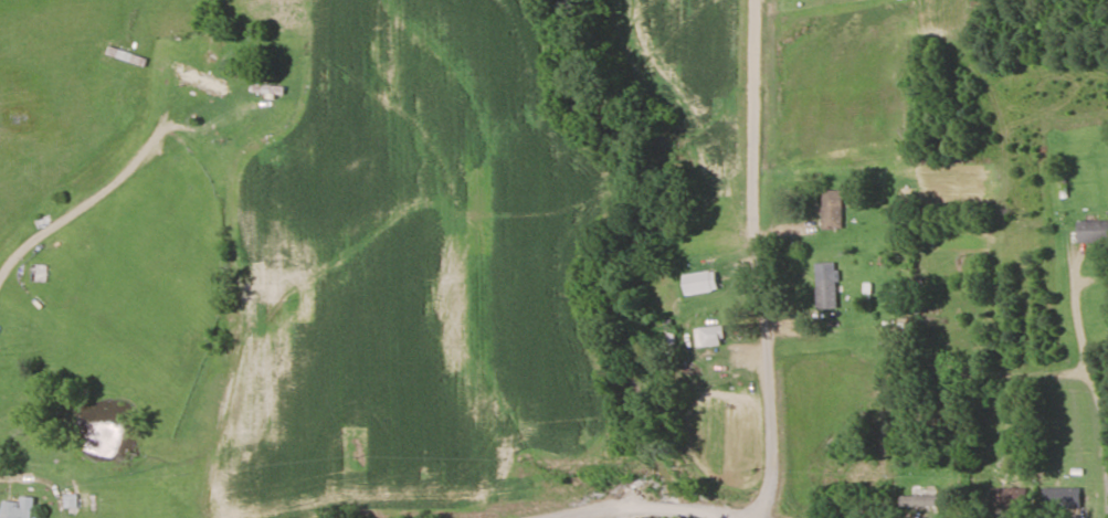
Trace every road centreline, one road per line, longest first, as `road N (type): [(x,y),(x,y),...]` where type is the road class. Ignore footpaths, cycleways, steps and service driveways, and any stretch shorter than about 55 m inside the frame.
road 1 (residential): [(756,517),(765,0)]
road 2 (residential): [(550,517),(652,499),(750,517)]
road 3 (residential): [(54,517),(51,389)]

